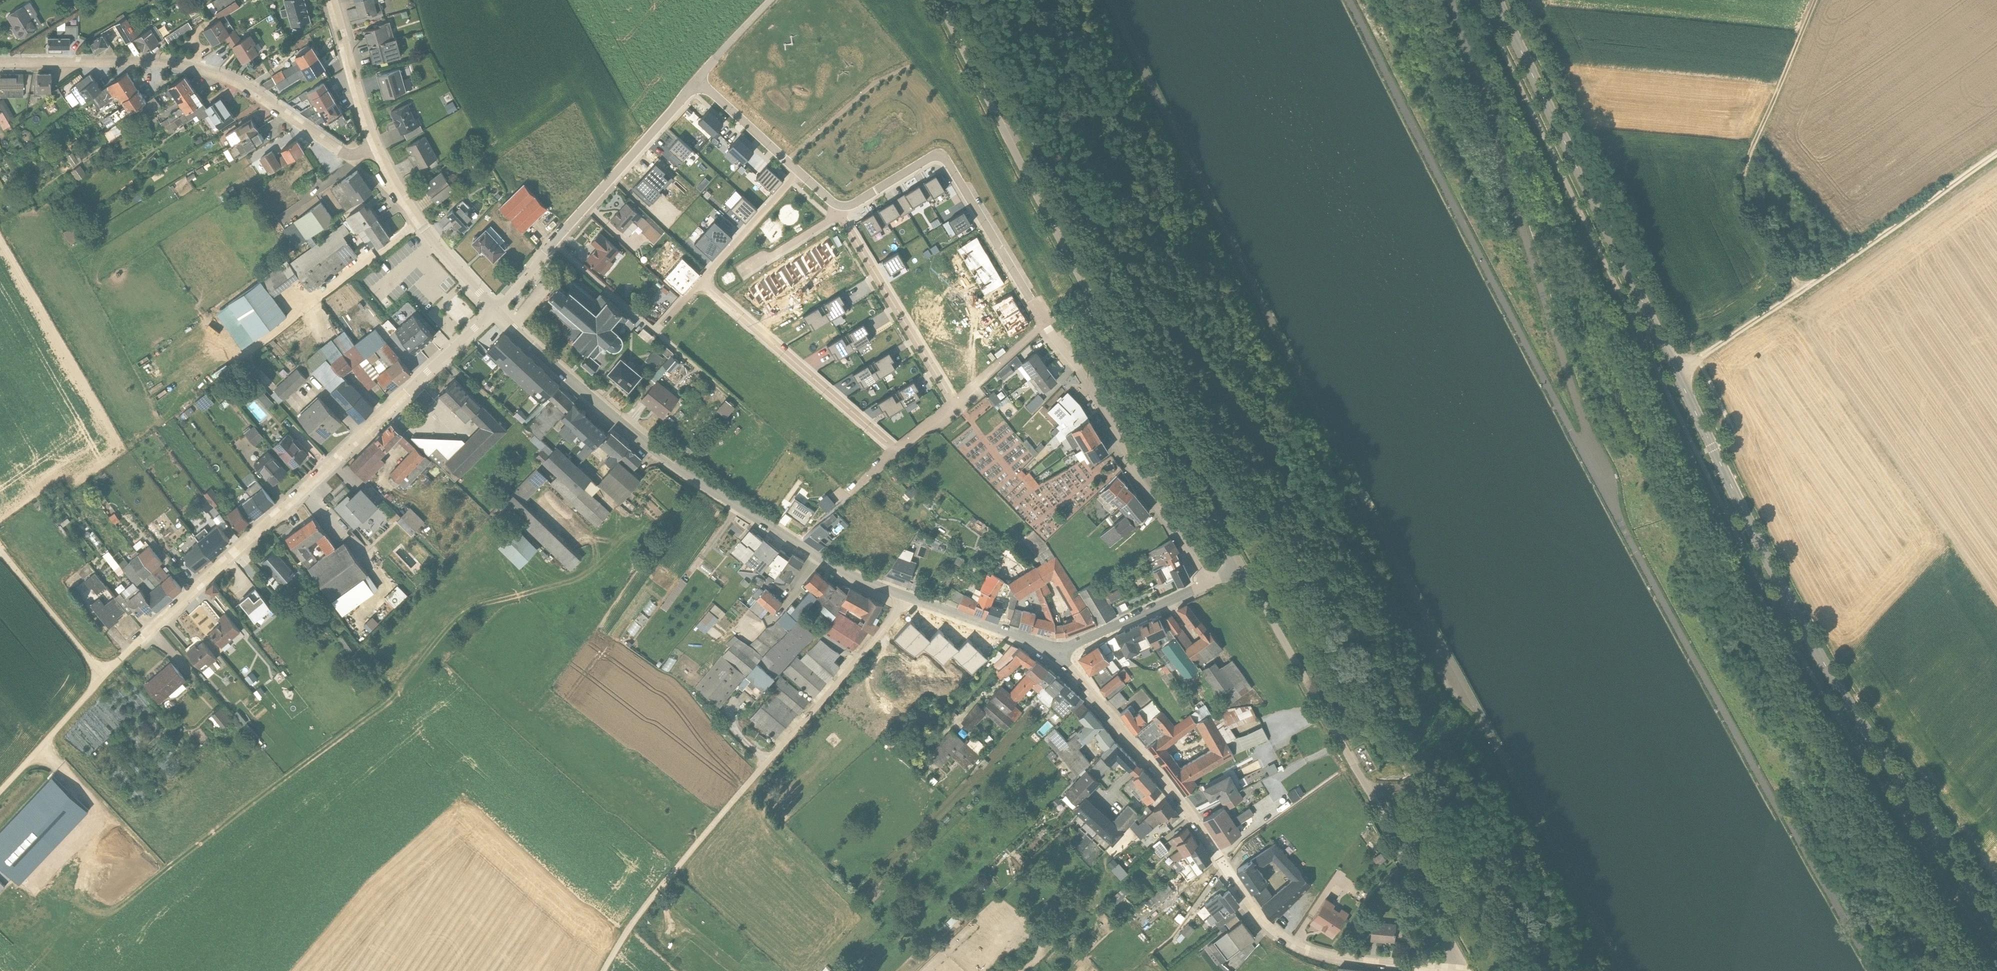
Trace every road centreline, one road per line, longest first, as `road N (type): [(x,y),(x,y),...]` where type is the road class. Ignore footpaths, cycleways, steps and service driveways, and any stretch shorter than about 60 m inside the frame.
road 1 (tertiary): [(1996,937),(1838,686),(1676,371)]
road 2 (unclassified): [(1240,566),(942,0)]
road 3 (residential): [(494,305),(104,669)]
road 4 (residential): [(1443,970),(1316,954),(1266,927),(1175,795),(1058,654)]
road 5 (residential): [(494,305),(611,413),(707,483),(793,541),(910,596)]
road 6 (unclassified): [(603,970),(630,924),(910,596)]
road 7 (unclassified): [(1240,566),(1464,970)]
road 8 (tertiary): [(1676,371),(1494,0)]
road 9 (residential): [(0,60),(200,62),(244,81),(342,147),(377,145)]
road 10 (track): [(1815,0),(1743,170),(1748,205),(1802,291)]
road 11 (residential): [(835,199),(849,201),(936,151),(945,154),(1043,319)]
road 12 (residential): [(1209,581),(1043,319)]
road 13 (residential): [(696,74),(494,305)]
road 14 (residential): [(899,447),(701,276)]
road 15 (track): [(1802,291),(1996,155)]
road 16 (residential): [(841,209),(954,399)]
road 17 (residential): [(494,305),(408,199),(377,145)]
road 18 (residential): [(1058,654),(1209,581)]
road 19 (unclassified): [(104,669),(0,542)]
road 20 (residential): [(910,596),(1058,654)]
road 21 (unclassified): [(0,782),(104,669)]
road 22 (residential): [(377,145),(331,0)]
road 23 (residential): [(701,276),(800,167)]
road 24 (residential): [(696,74),(800,167)]
road 25 (track): [(1697,360),(1802,291)]

